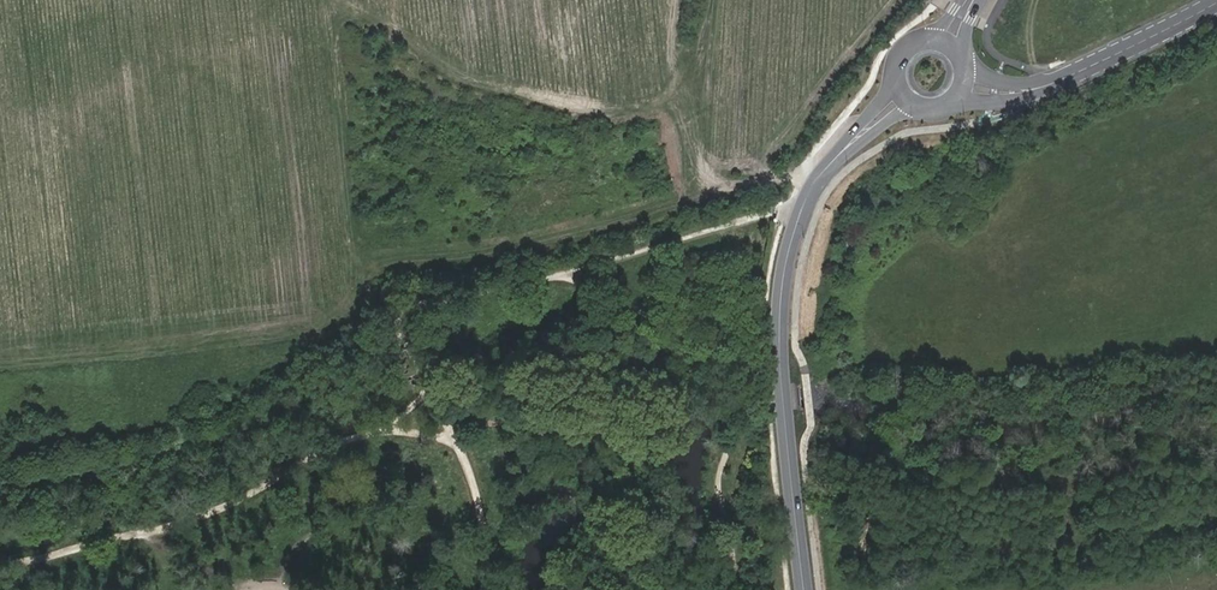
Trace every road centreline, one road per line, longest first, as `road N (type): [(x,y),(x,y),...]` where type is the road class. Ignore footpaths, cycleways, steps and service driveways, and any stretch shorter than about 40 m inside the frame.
road 1 (track): [(713,189),(517,256),(373,271),(326,315),(0,365)]
road 2 (secondary): [(898,103),(826,167),(788,255),(779,336),(805,589)]
road 3 (track): [(346,0),(497,84),(602,109),(682,110)]
road 4 (track): [(320,0),(350,295)]
road 5 (track): [(677,0),(682,110),(713,189),(803,173)]
road 6 (residential): [(972,81),(1023,91),(1066,77),(1216,3)]

